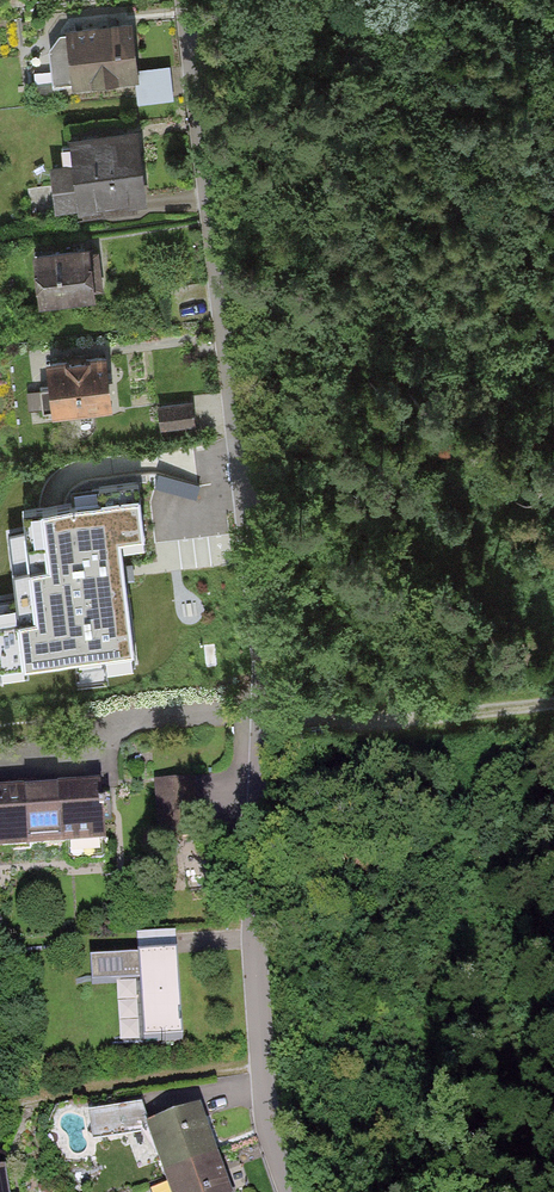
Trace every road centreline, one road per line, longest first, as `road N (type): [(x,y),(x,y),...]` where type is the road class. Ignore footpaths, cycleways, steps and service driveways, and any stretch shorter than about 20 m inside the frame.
road 1 (residential): [(192,0),(254,533),(262,738),(253,909),(262,1068),(294,1191)]
road 2 (track): [(553,704),(262,738)]

